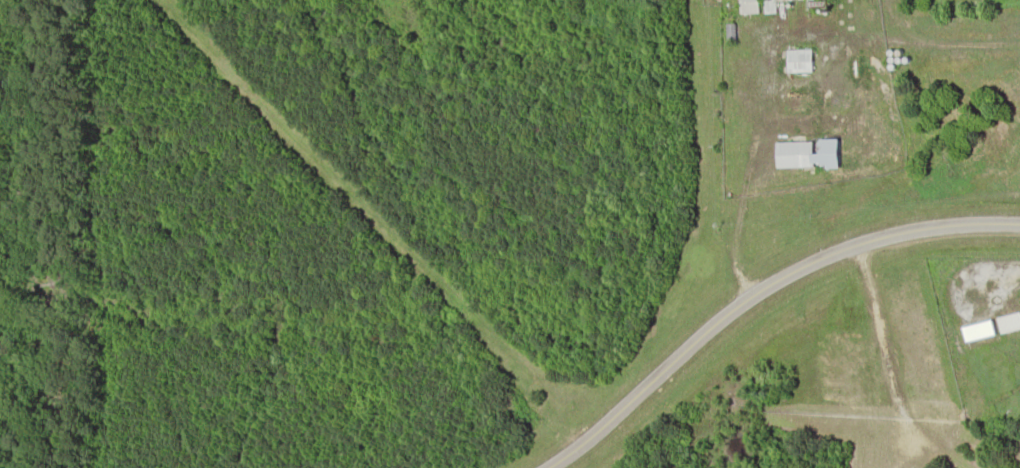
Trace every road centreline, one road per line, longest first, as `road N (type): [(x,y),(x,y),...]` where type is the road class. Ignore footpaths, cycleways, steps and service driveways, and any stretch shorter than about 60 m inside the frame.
road 1 (residential): [(544,467),(723,317),(789,272),(878,237),(1019,223)]

